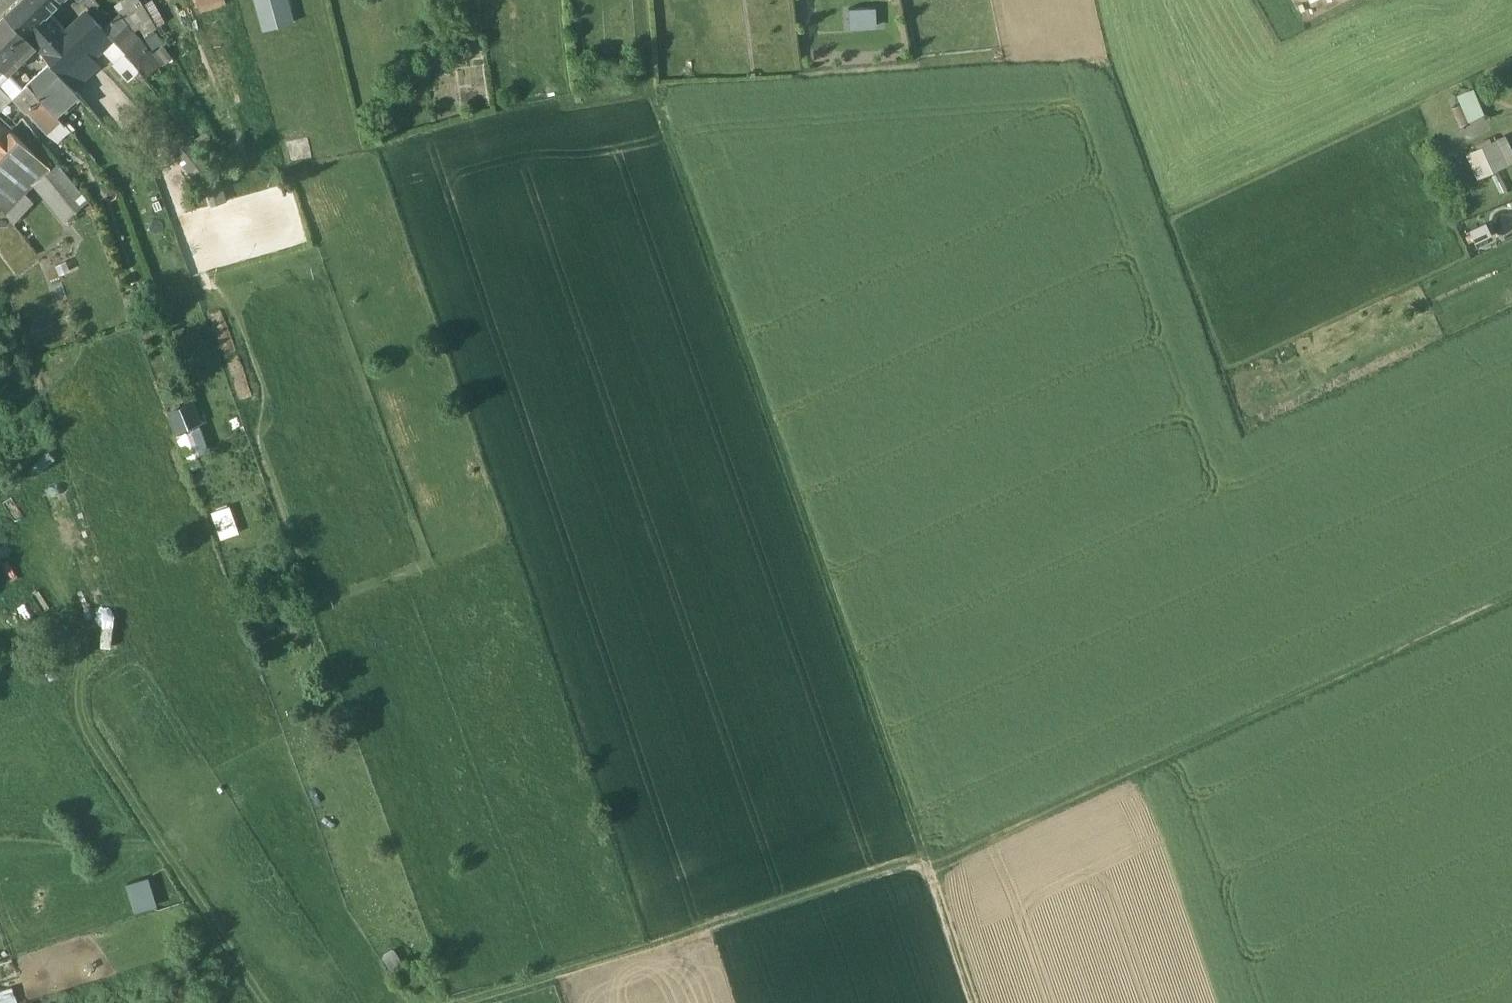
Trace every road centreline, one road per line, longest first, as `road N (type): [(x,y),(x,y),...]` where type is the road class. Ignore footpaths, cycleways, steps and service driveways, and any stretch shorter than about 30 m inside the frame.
road 1 (track): [(921,861),(649,88),(643,0)]
road 2 (track): [(921,861),(1174,771),(1511,615)]
road 3 (track): [(921,861),(457,1002)]
road 4 (track): [(970,1002),(921,861)]

